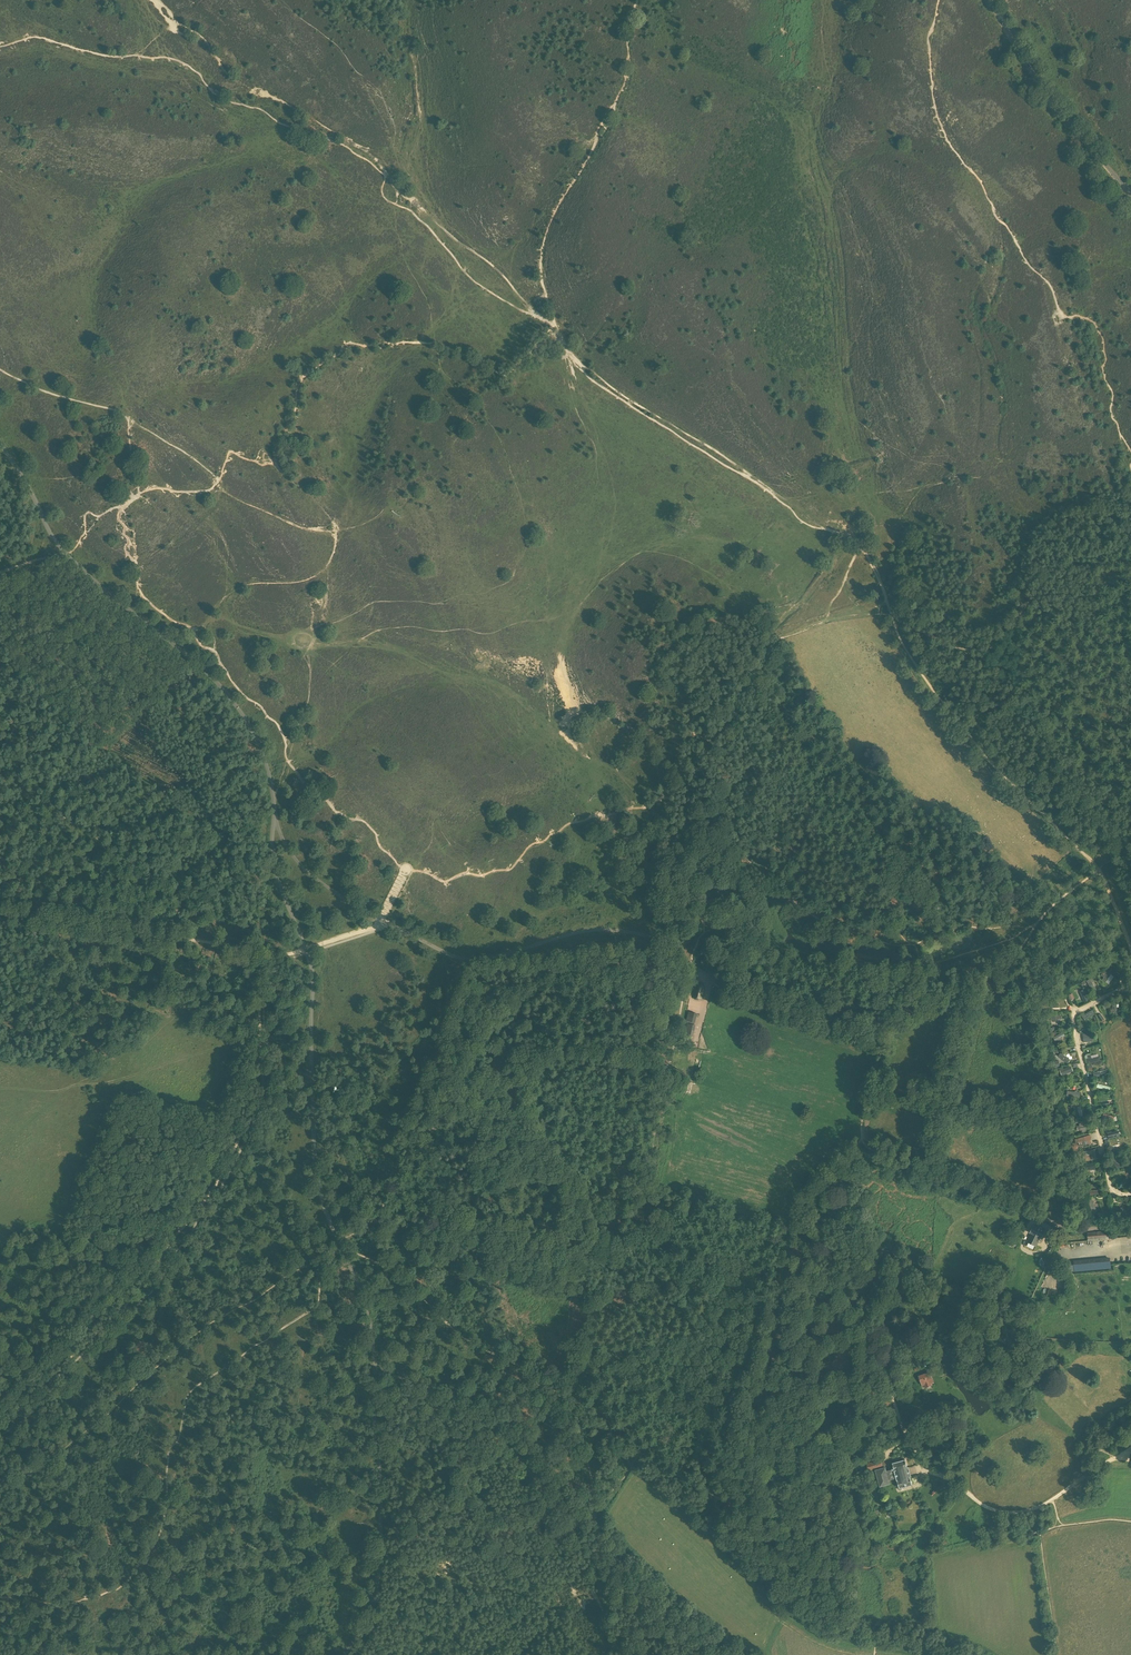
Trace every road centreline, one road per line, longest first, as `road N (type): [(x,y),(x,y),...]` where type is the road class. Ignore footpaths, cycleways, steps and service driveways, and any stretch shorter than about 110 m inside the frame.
road 1 (track): [(306,950),(275,864),(269,773),(244,717),(206,672),(65,552),(0,443)]
road 2 (track): [(282,953),(260,970),(261,1095),(215,1189),(131,1299),(0,1427)]
road 3 (track): [(716,1654),(498,1424),(404,1381),(376,1393)]
road 4 (track): [(345,1654),(371,1612),(381,1554),(372,1337),(339,1243)]
road 5 (track): [(1053,1499),(1025,1511),(992,1509),(926,1464),(869,1333),(811,1260)]
road 6 (track): [(427,1143),(469,1040),(504,996),(537,983),(625,985),(686,974)]
road 7 (track): [(885,1375),(746,1371),(685,1350),(596,1296)]
road 8 (track): [(339,1243),(316,1167),(308,953)]
road 9 (track): [(719,1498),(740,1491),(764,1458),(784,1260),(794,1233)]
road 10 (track): [(0,910),(282,953)]
road 11 (track): [(565,1396),(462,1336),(407,1284),(339,1243)]
road 12 (track): [(619,1216),(626,1168),(658,1146),(654,1088),(680,1033),(686,974),(693,971)]
road 13 (track): [(669,1056),(539,1050),(437,1114)]
road 14 (unclassified): [(1130,193),(1040,83),(990,0)]
road 15 (track): [(616,930),(471,959),(393,925)]
road 16 (track): [(576,1292),(489,1260),(435,1208),(425,1172),(405,1170)]
road 17 (track): [(885,1039),(863,1018),(768,998),(694,967)]
road 18 (track): [(1037,1120),(1003,968),(1031,931)]
road 19 (track): [(811,1260),(777,1264),(619,1216)]
road 20 (track): [(719,1498),(640,1454),(565,1396)]
road 21 (track): [(393,925),(300,863),(274,810)]
road 22 (track): [(1022,1208),(868,1138)]
road 23 (track): [(593,1516),(586,1446),(554,1393)]
road 24 (track): [(619,1216),(501,1266)]

